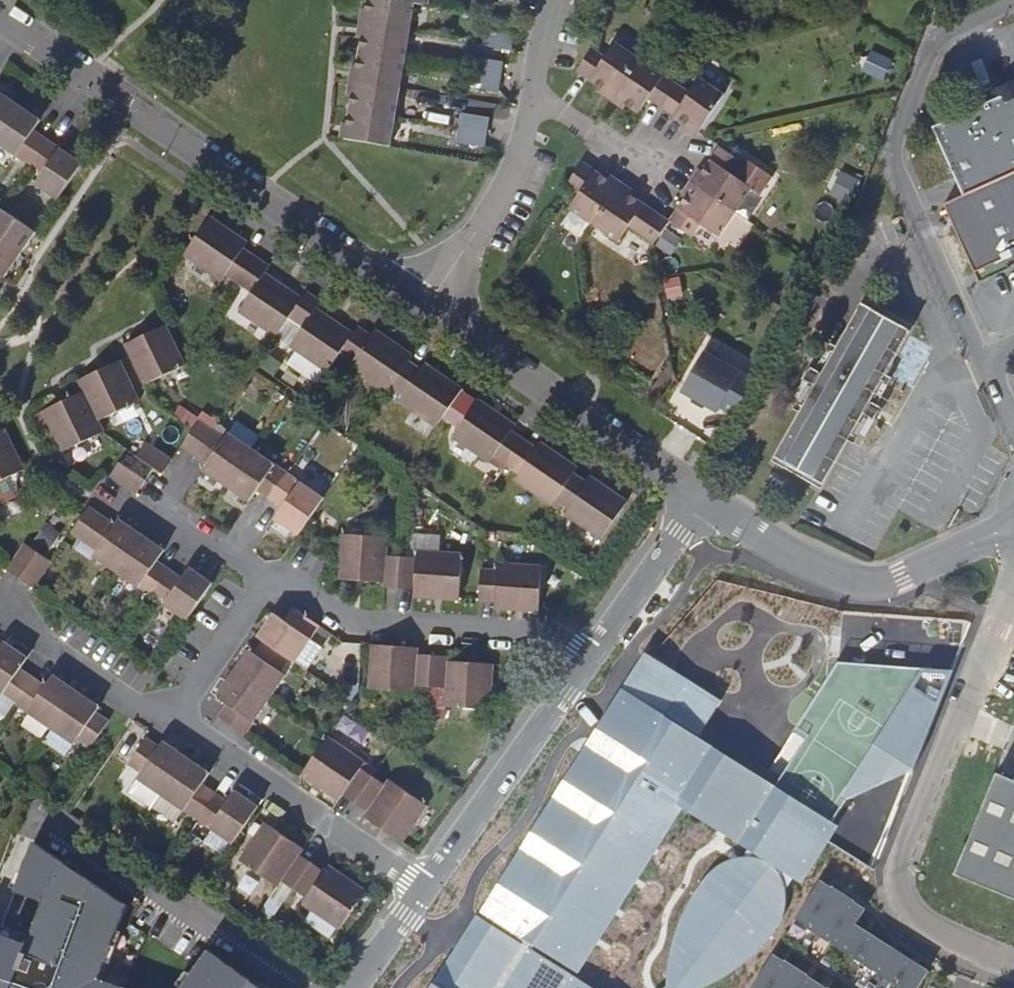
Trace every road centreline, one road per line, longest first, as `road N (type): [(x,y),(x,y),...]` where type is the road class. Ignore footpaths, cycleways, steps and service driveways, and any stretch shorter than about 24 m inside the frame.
road 1 (residential): [(0,19),(424,309)]
road 2 (residential): [(1013,967),(908,917),(895,878),(1013,589)]
road 3 (residential): [(1013,3),(941,36),(918,61),(892,123),(894,173),(980,355)]
road 4 (residential): [(703,501),(805,563),(856,582),(900,575),(1013,523)]
road 5 (residential): [(424,309),(703,501)]
road 6 (residential): [(586,664),(545,633),(354,621),(294,584),(270,584)]
road 7 (residential): [(425,889),(178,717)]
road 8 (unclassified): [(586,664),(425,889)]
road 9 (residential): [(424,309),(513,166),(532,96)]
road 10 (residential): [(178,717),(139,705),(29,632),(11,607)]
road 11 (unclassified): [(703,501),(586,664)]
road 12 (residential): [(178,717),(270,584)]
road 13 (residential): [(270,584),(158,511)]
road 14 (unclassified): [(425,889),(356,987)]

